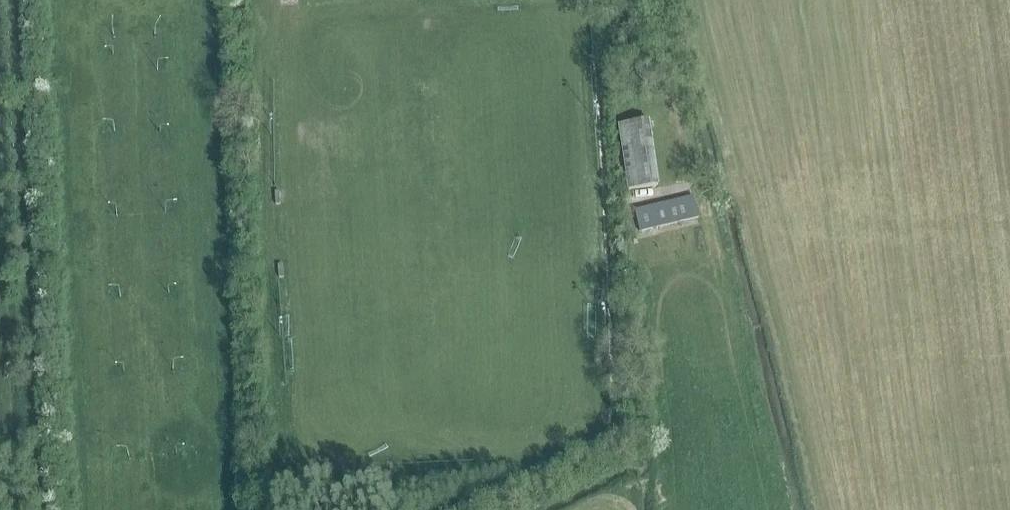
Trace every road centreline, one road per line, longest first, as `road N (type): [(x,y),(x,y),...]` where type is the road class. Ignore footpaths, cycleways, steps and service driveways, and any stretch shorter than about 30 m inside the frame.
road 1 (track): [(14,0),(37,509)]

